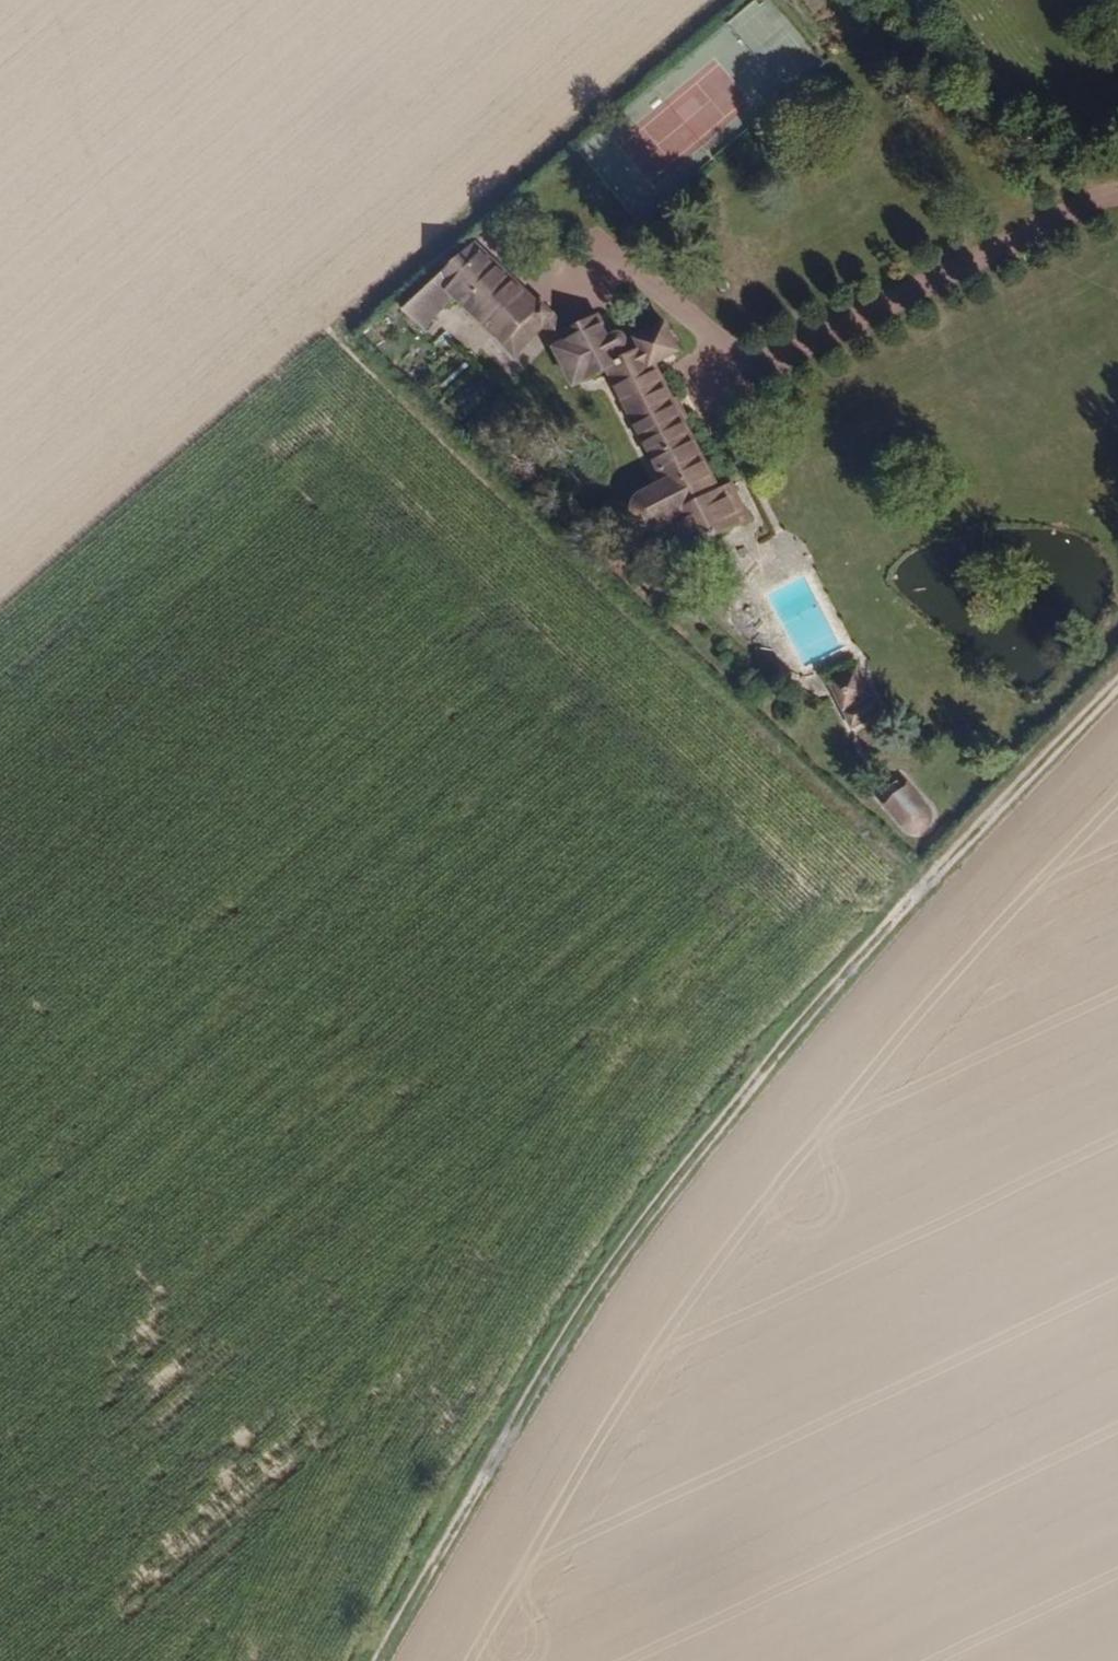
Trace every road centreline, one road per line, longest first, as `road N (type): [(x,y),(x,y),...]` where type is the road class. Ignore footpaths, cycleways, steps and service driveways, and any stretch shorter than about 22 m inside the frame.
road 1 (track): [(1117,678),(840,985),(380,1660)]
road 2 (track): [(1117,196),(1083,196),(790,349),(752,353),(725,341),(600,235)]

